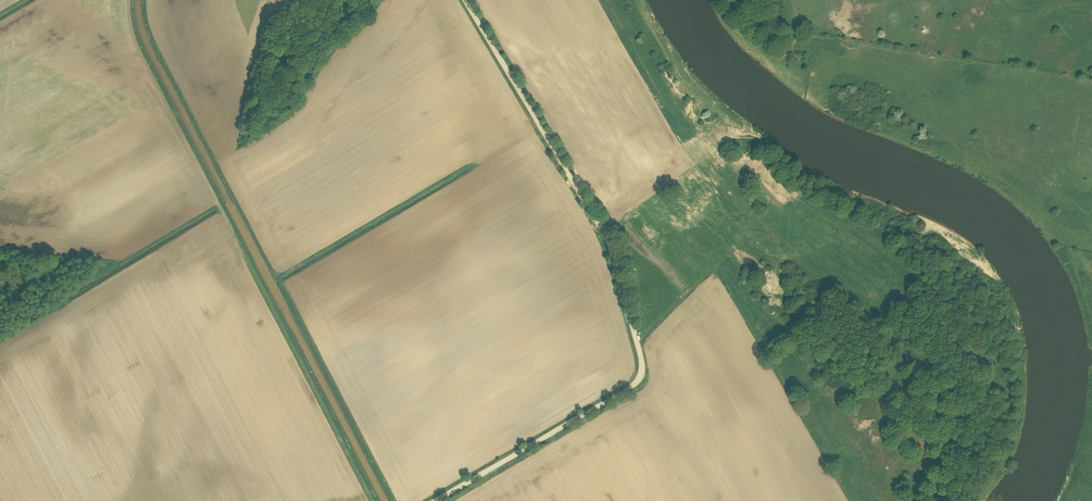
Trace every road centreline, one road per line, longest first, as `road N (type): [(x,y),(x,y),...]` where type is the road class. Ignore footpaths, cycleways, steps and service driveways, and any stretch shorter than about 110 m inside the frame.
road 1 (track): [(464,0),(601,230),(643,365),(637,383),(440,500)]

